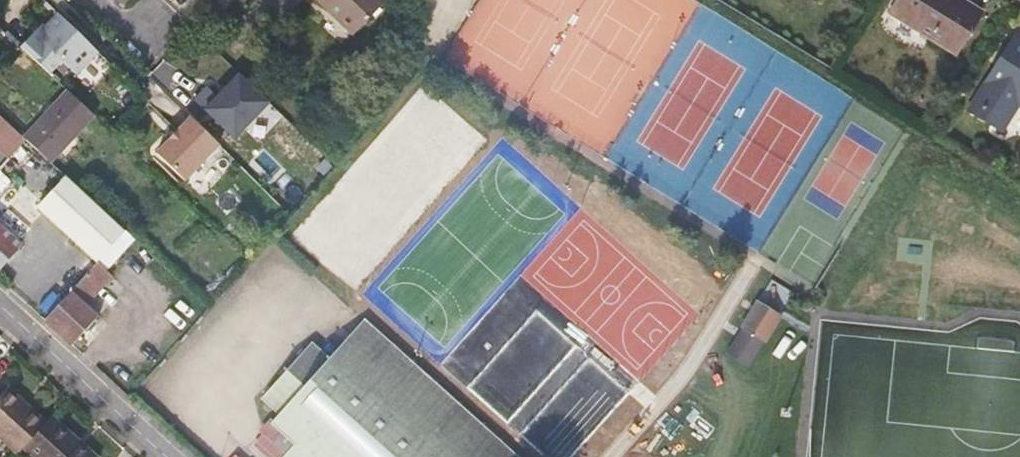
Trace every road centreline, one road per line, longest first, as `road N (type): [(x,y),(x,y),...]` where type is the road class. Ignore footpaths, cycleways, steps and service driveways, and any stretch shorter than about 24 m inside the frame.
road 1 (residential): [(0,313),(163,456)]

